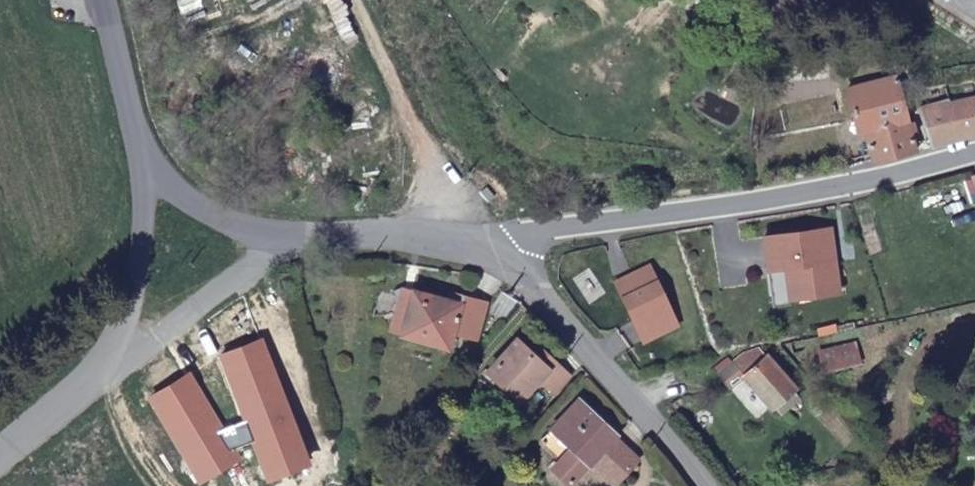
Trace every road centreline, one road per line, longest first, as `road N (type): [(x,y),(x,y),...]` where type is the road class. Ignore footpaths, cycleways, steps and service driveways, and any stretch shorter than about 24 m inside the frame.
road 1 (residential): [(974,151),(719,207),(560,227),(495,255)]
road 2 (unclassified): [(699,485),(535,289),(495,255)]
road 3 (track): [(356,0),(414,131),(430,207),(425,240)]
road 4 (residential): [(104,375),(289,240)]
road 5 (unclassified): [(144,159),(129,309),(104,375)]
road 6 (unclassified): [(495,255),(425,240),(289,240)]
road 7 (unclassified): [(289,240),(217,216),(144,159)]
road 8 (unclassified): [(107,0),(144,159)]
road 9 (unclassified): [(104,375),(0,459)]

